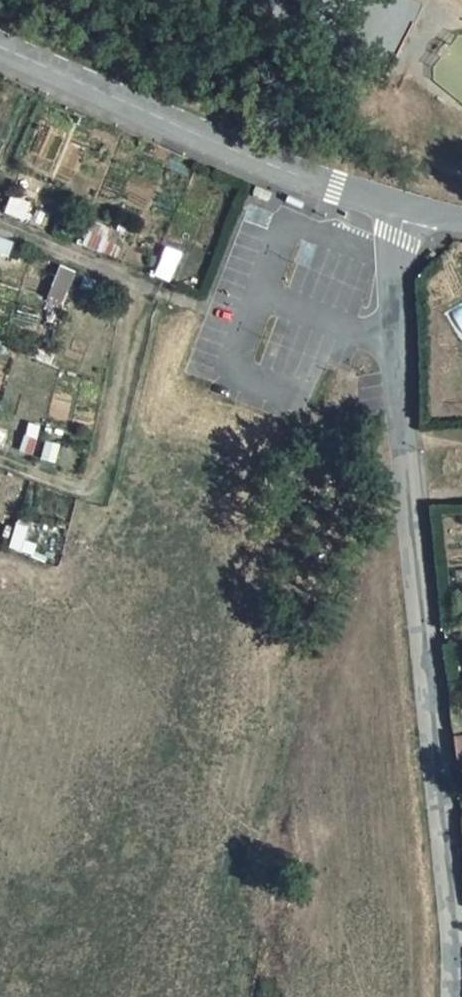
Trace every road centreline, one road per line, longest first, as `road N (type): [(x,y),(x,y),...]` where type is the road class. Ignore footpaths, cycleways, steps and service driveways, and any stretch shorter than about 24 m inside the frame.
road 1 (unclassified): [(392,215),(454,996)]
road 2 (track): [(0,226),(138,287),(101,483),(81,490),(0,460)]
road 3 (unclassified): [(392,215),(0,49)]

